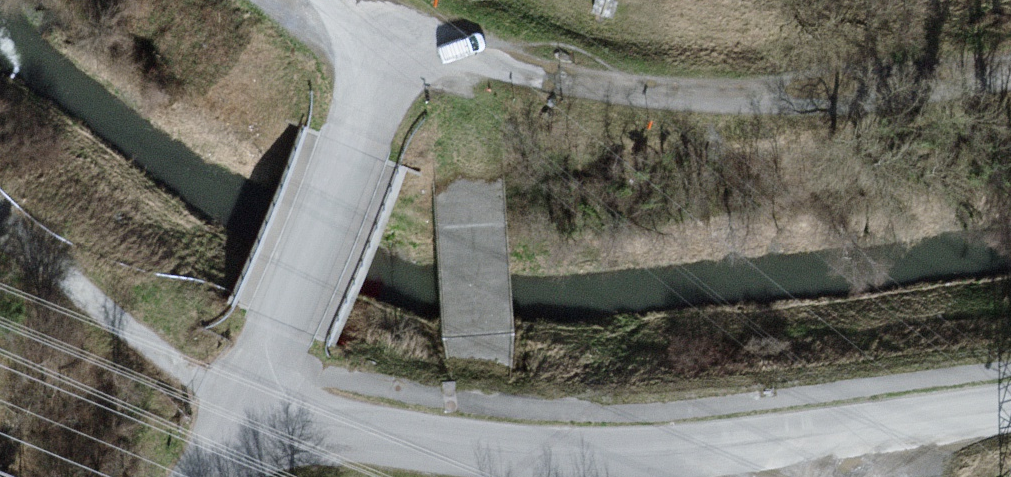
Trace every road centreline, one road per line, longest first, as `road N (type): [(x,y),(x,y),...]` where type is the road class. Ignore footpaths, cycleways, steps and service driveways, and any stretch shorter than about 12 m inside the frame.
road 1 (unclassified): [(241,406),(414,438),(568,452),(771,442),(1010,408)]
road 2 (track): [(400,39),(569,81),(726,100),(862,98),(1010,71)]
road 3 (unclassified): [(241,406),(271,358),(400,39)]
road 4 (track): [(0,243),(171,369),(241,406)]

